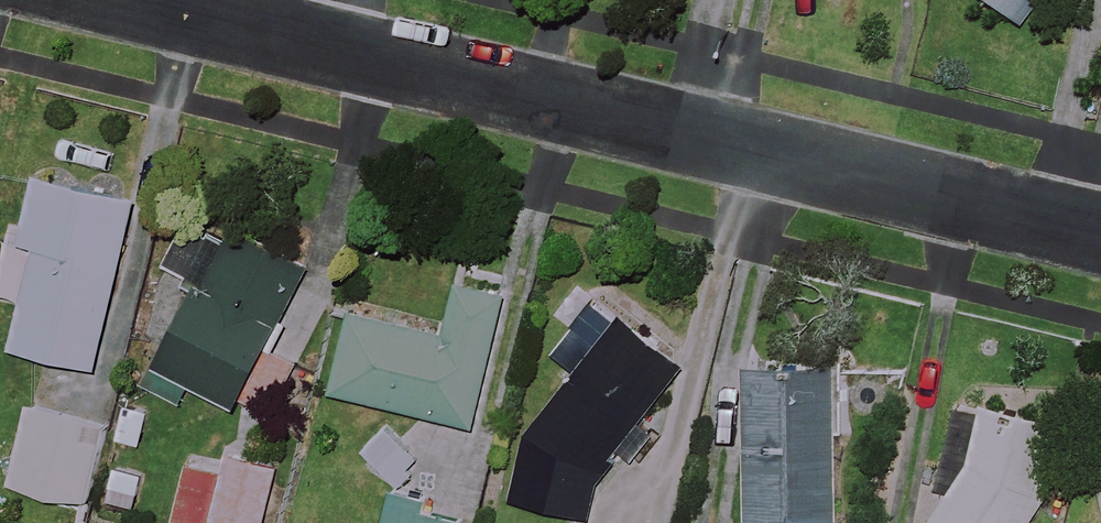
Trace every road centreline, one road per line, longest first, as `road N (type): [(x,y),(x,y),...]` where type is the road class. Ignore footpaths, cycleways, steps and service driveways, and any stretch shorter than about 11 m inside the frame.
road 1 (residential): [(143,0),(1100,231)]

